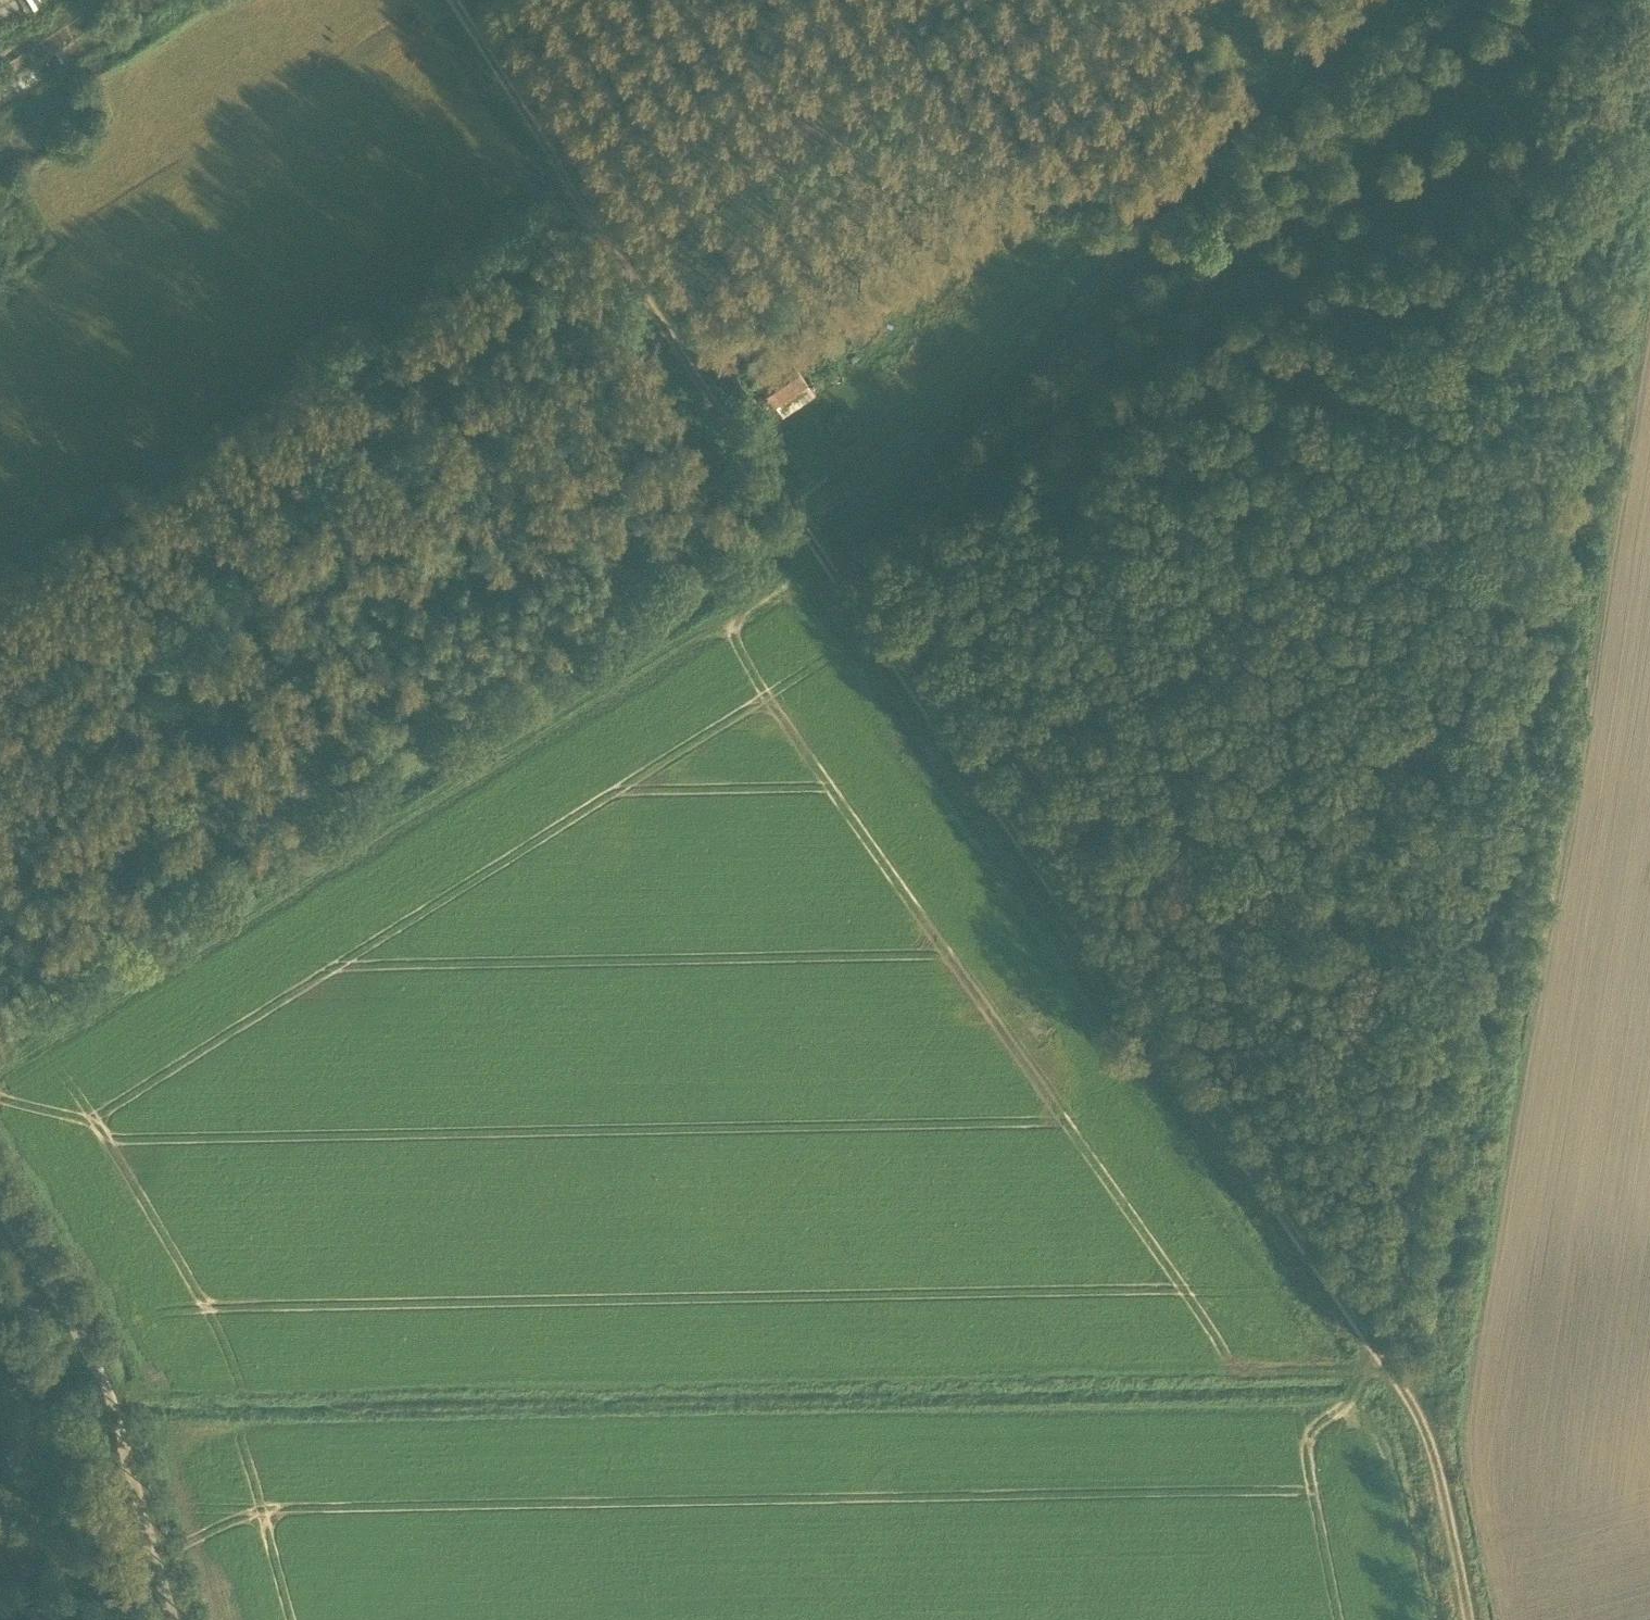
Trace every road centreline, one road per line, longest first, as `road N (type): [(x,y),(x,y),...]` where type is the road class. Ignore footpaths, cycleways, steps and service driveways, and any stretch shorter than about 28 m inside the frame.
road 1 (track): [(1472,1619),(1433,1442),(1417,1415),(801,528)]
road 2 (track): [(801,528),(456,0)]
road 3 (unclassified): [(172,1619),(135,1495),(61,1317),(0,1213)]

